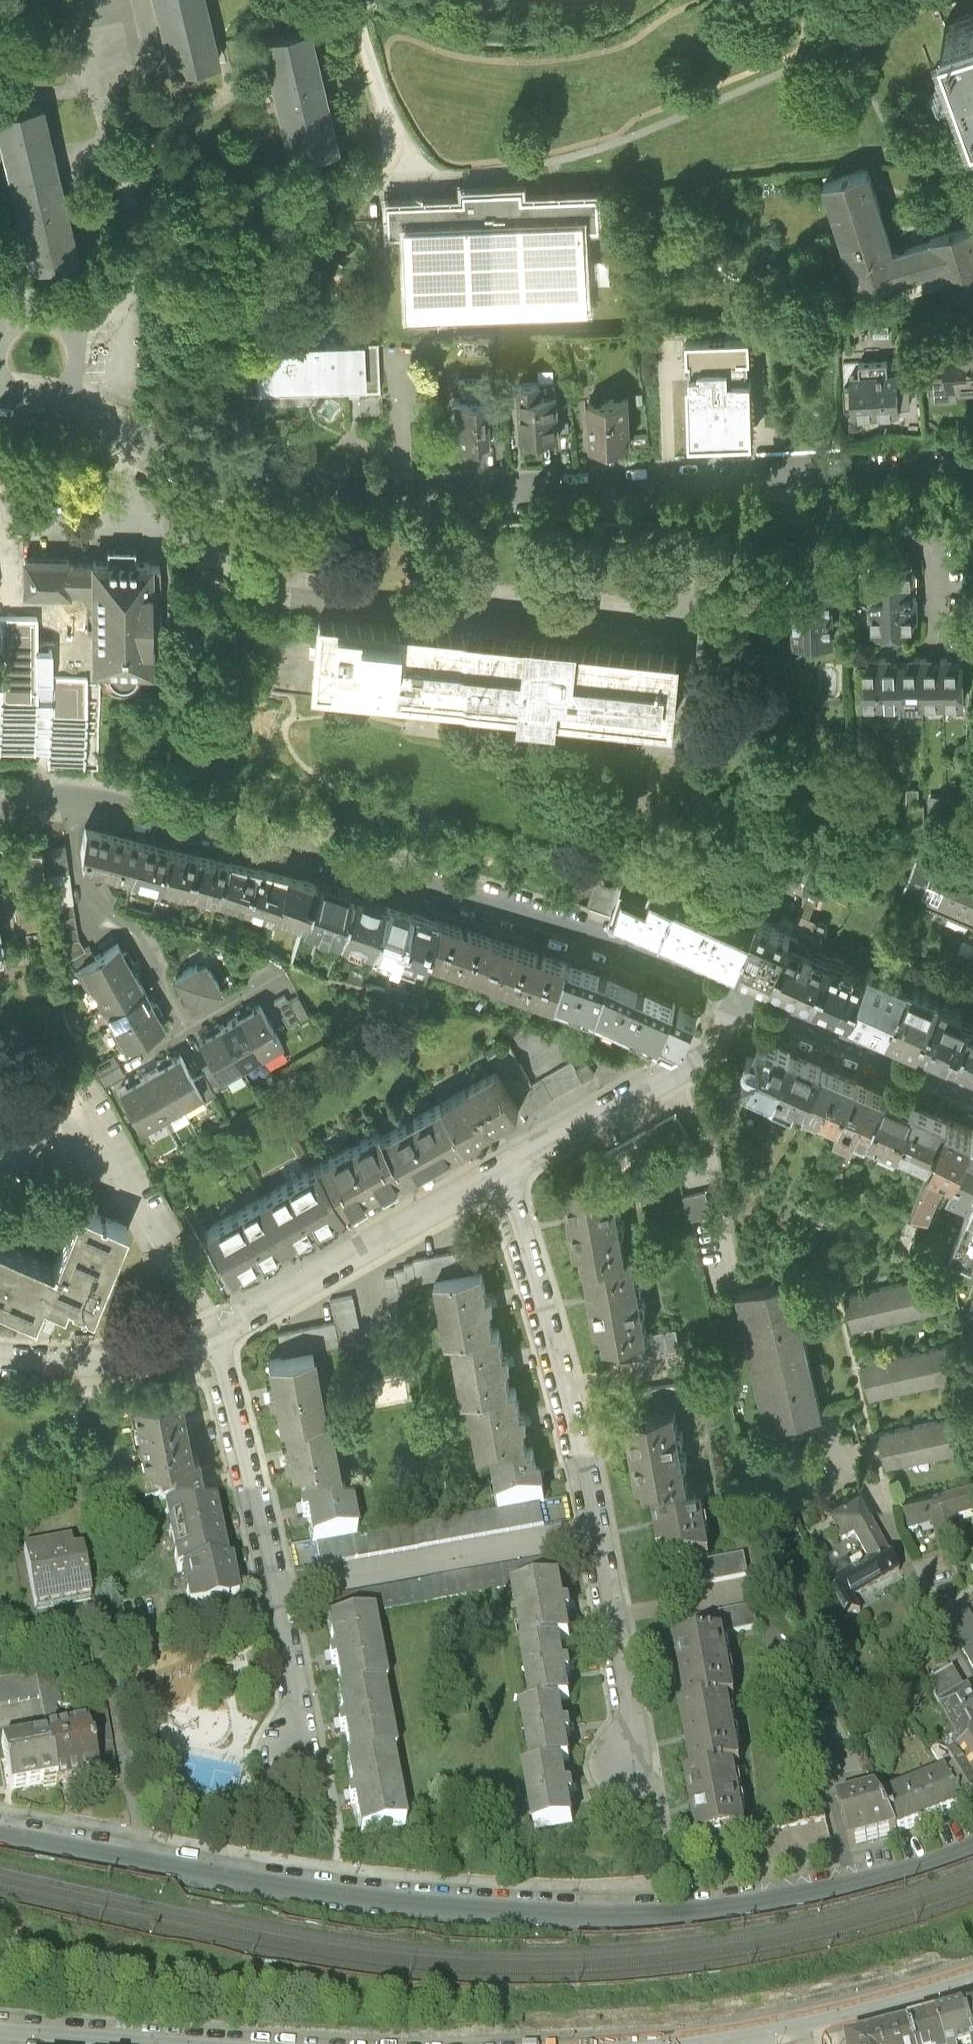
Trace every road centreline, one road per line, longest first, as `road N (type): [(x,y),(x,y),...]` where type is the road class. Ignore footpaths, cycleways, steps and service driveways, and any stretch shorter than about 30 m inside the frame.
road 1 (residential): [(972,1846),(900,1875),(684,1919),(342,1898),(0,1837)]
road 2 (residential): [(68,413),(254,472),(401,484),(972,464)]
road 3 (residential): [(741,1001),(563,931),(203,829),(78,802)]
road 4 (residential): [(505,1172),(563,1386),(626,1700),(626,1763)]
road 5 (residential): [(214,1331),(286,1647),(297,1713),(287,1752)]
road 6 (residential): [(505,1172),(214,1331)]
road 7 (residential): [(741,1001),(707,1058),(505,1172)]
road 8 (residential): [(972,1979),(804,2025),(690,2043)]
road 9 (residential): [(78,802),(71,831),(83,899),(138,931),(191,1032)]
road 10 (residential): [(972,1099),(741,1001)]
road 11 (residential): [(214,1331),(97,1356),(0,1353)]
road 12 (residential): [(68,413),(72,334),(25,319)]
road 13 (residential): [(122,2043),(0,2034)]

